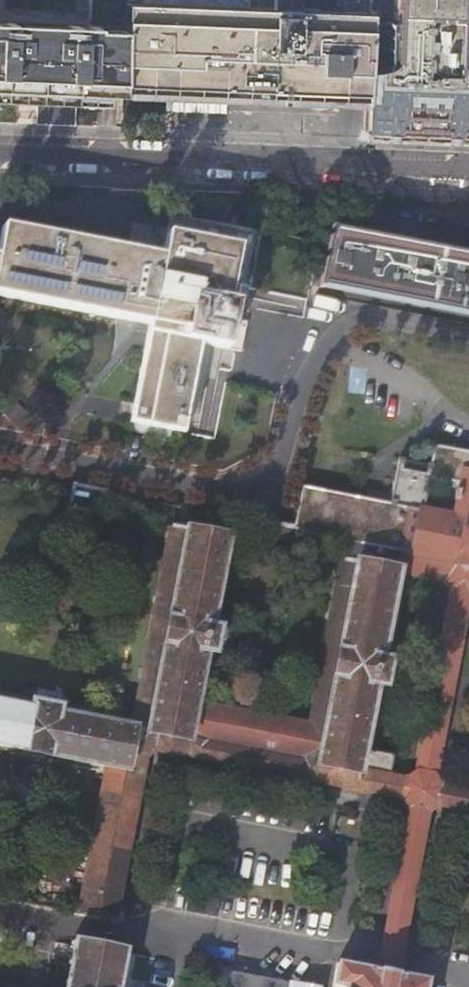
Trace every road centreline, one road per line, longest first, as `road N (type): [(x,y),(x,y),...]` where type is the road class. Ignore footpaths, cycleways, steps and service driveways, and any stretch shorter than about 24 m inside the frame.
road 1 (residential): [(468,171),(0,152)]

